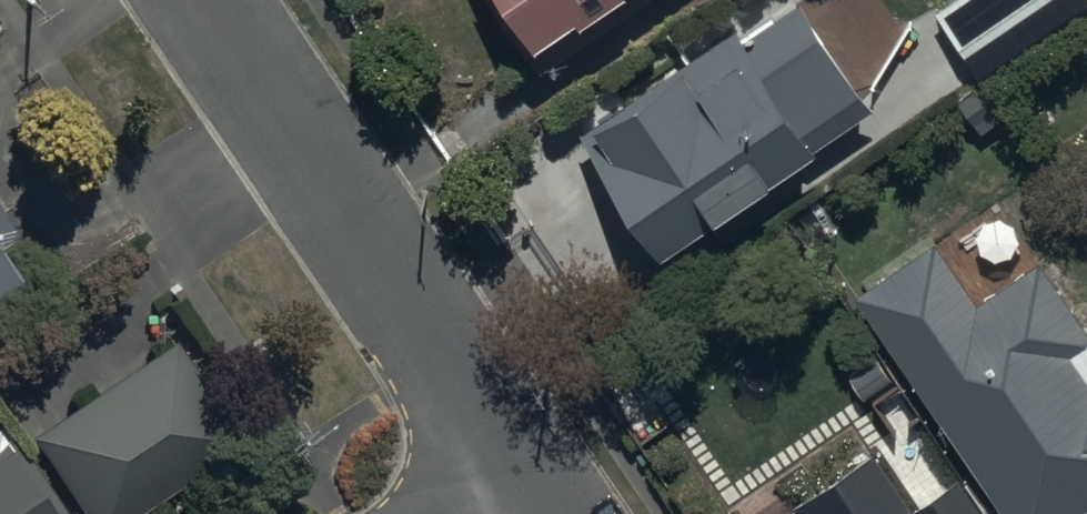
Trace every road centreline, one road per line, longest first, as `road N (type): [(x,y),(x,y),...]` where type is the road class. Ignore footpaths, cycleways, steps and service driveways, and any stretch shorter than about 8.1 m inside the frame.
road 1 (residential): [(200,0),(515,466)]

